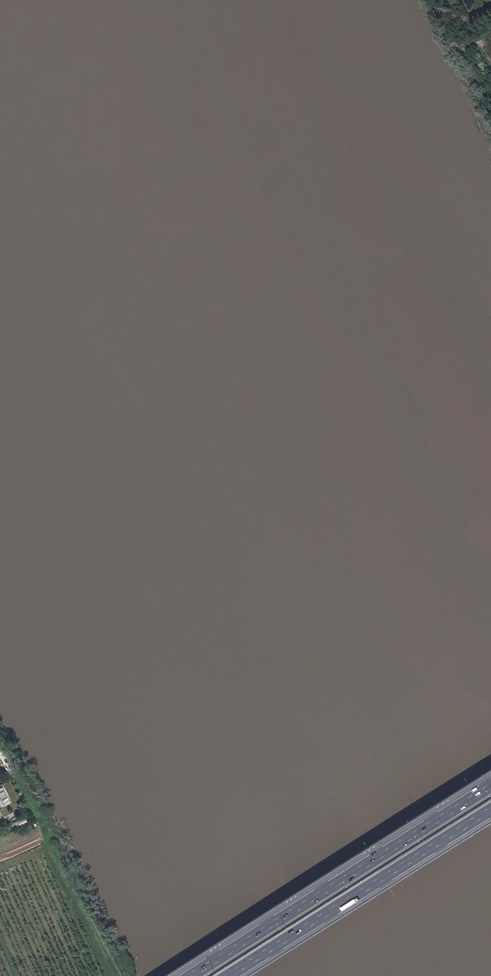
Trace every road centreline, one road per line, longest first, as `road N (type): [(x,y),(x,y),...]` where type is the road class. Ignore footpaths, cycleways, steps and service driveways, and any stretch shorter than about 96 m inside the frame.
road 1 (motorway): [(490,789),(194,975)]
road 2 (motorway): [(242,975),(490,820)]

